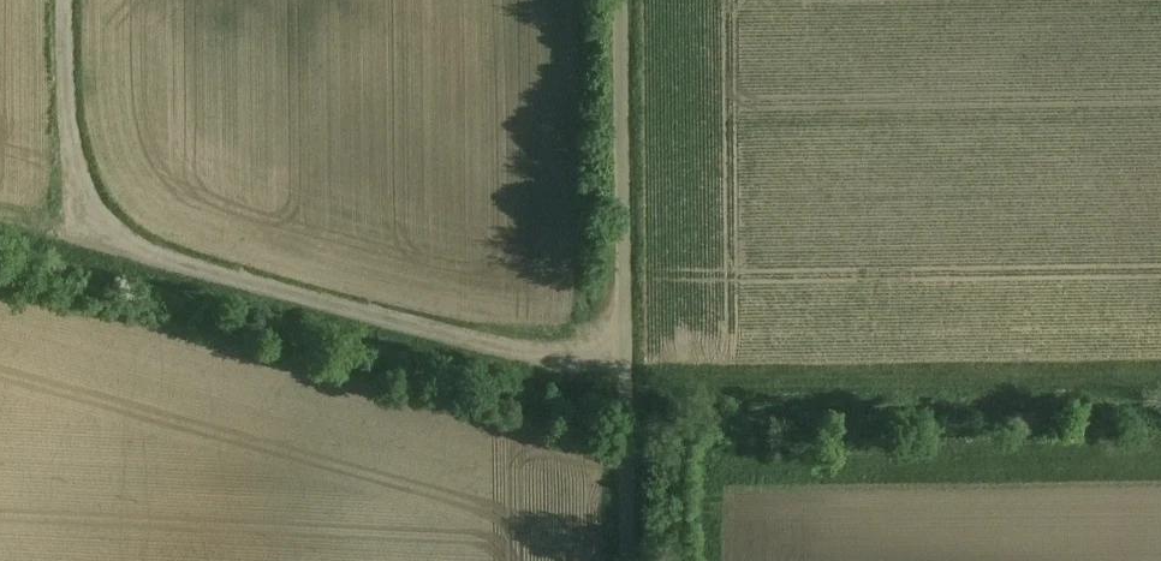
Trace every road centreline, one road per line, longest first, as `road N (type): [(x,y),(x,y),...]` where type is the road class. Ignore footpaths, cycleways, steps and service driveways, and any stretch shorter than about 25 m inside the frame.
road 1 (track): [(70,0),(69,112),(80,170),(93,200),(142,246),(345,307),(568,355),(625,335)]
road 2 (unclassified): [(628,560),(622,0)]

